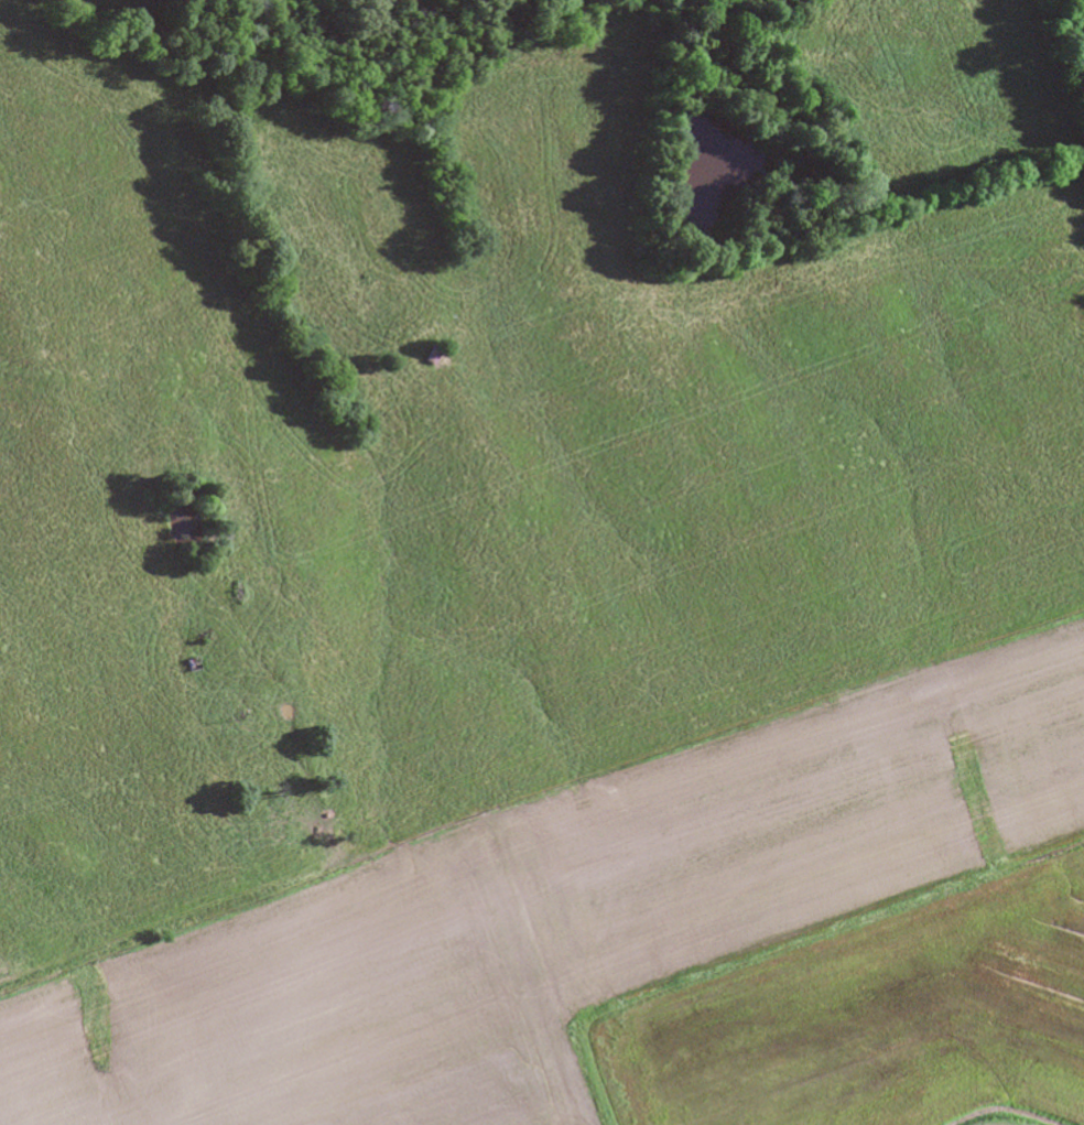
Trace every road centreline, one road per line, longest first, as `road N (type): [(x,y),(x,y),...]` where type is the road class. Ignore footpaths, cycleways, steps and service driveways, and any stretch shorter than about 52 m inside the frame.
road 1 (residential): [(0,981),(258,880)]

